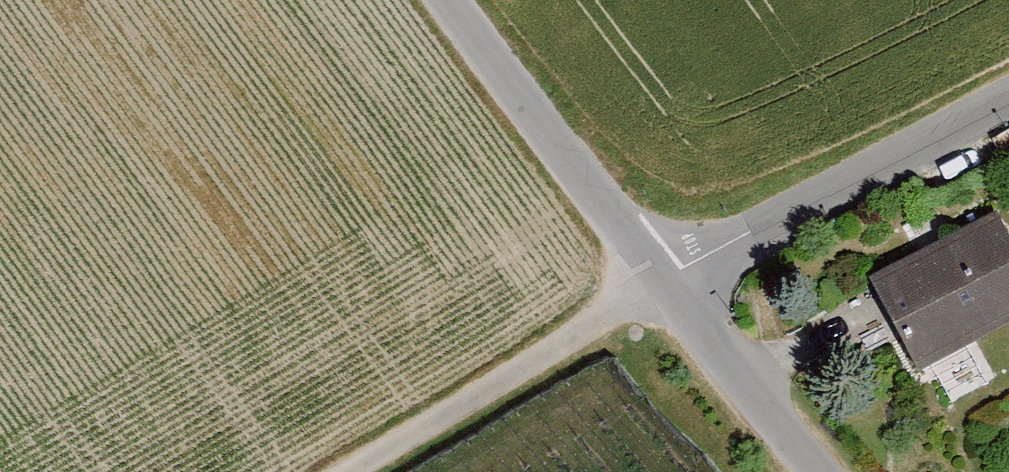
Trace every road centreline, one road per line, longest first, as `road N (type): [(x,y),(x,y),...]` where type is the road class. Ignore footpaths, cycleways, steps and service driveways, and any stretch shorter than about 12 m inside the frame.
road 1 (residential): [(665,284),(1008,102)]
road 2 (track): [(665,284),(349,471)]
road 3 (residential): [(665,284),(457,0)]
road 4 (residential): [(821,471),(665,284)]

